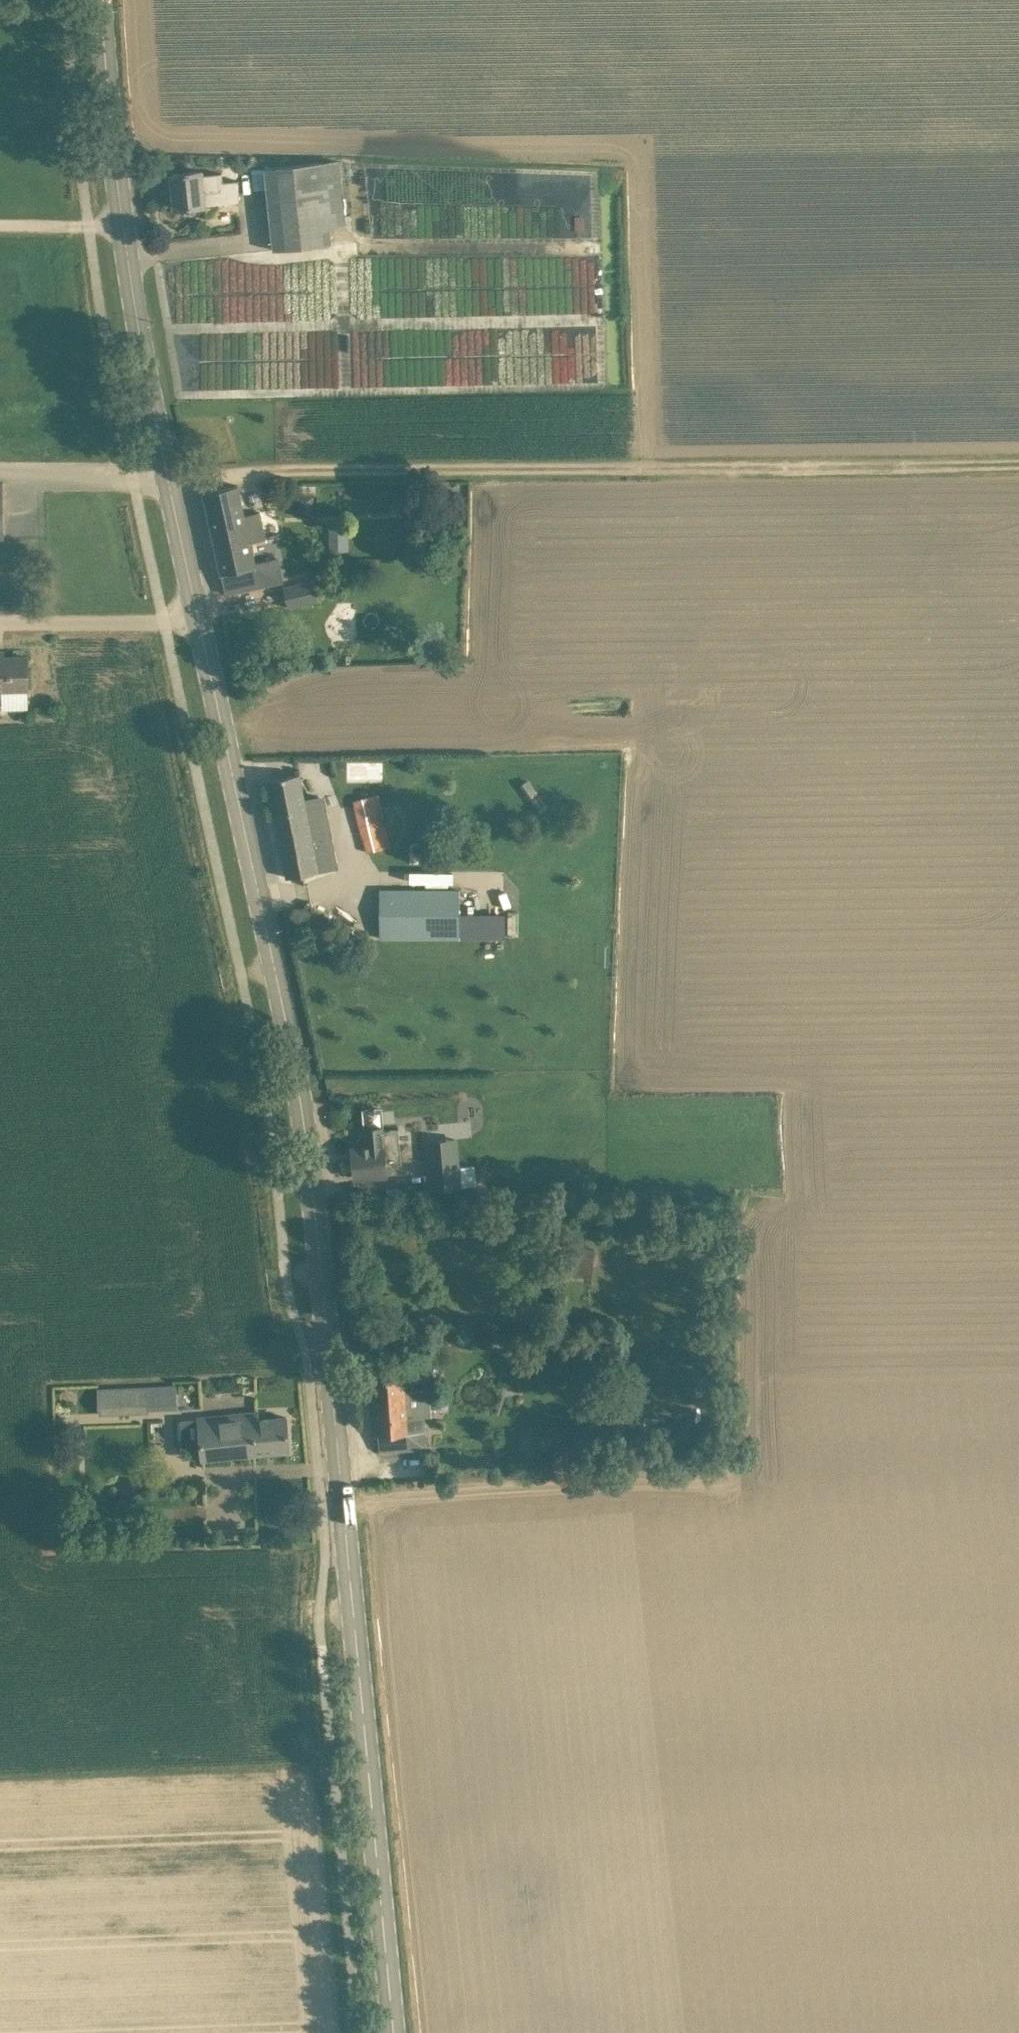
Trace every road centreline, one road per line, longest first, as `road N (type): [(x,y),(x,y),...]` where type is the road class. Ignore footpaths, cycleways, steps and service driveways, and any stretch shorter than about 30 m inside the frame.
road 1 (secondary): [(393,2032),(309,1150),(149,395),(119,230),(97,0)]
road 2 (track): [(1018,462),(312,470),(246,473),(169,492)]

